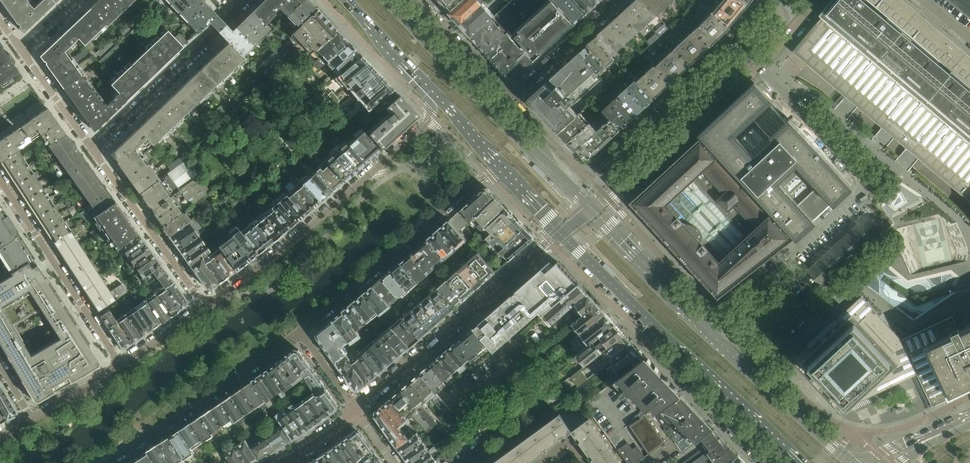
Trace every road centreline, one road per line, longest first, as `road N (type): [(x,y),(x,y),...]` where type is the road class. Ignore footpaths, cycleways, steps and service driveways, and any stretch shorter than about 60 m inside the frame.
road 1 (residential): [(756,69),(869,188),(713,334)]
road 2 (residential): [(441,108),(205,306)]
road 3 (residential): [(562,234),(357,412)]
road 4 (residential): [(299,329),(492,162)]
road 5 (residential): [(104,462),(299,329)]
road 6 (secondary): [(546,161),(389,0)]
road 7 (residential): [(0,180),(120,365)]
road 8 (residential): [(243,3),(94,153)]
road 9 (secondary): [(652,323),(798,462)]
road 10 (residential): [(611,201),(756,69)]
road 11 (residential): [(205,306),(94,153)]
road 12 (secondary): [(851,462),(713,334)]
road 13 (residential): [(652,323),(658,349),(766,462)]
road 14 (secondary): [(713,334),(594,211)]
road 15 (residential): [(510,100),(622,0)]
road 16 (secondary): [(339,0),(441,108)]
road 17 (residential): [(510,100),(416,0)]
road 18 (secondary): [(562,234),(652,323)]
road 19 (residential): [(94,153),(24,52)]

